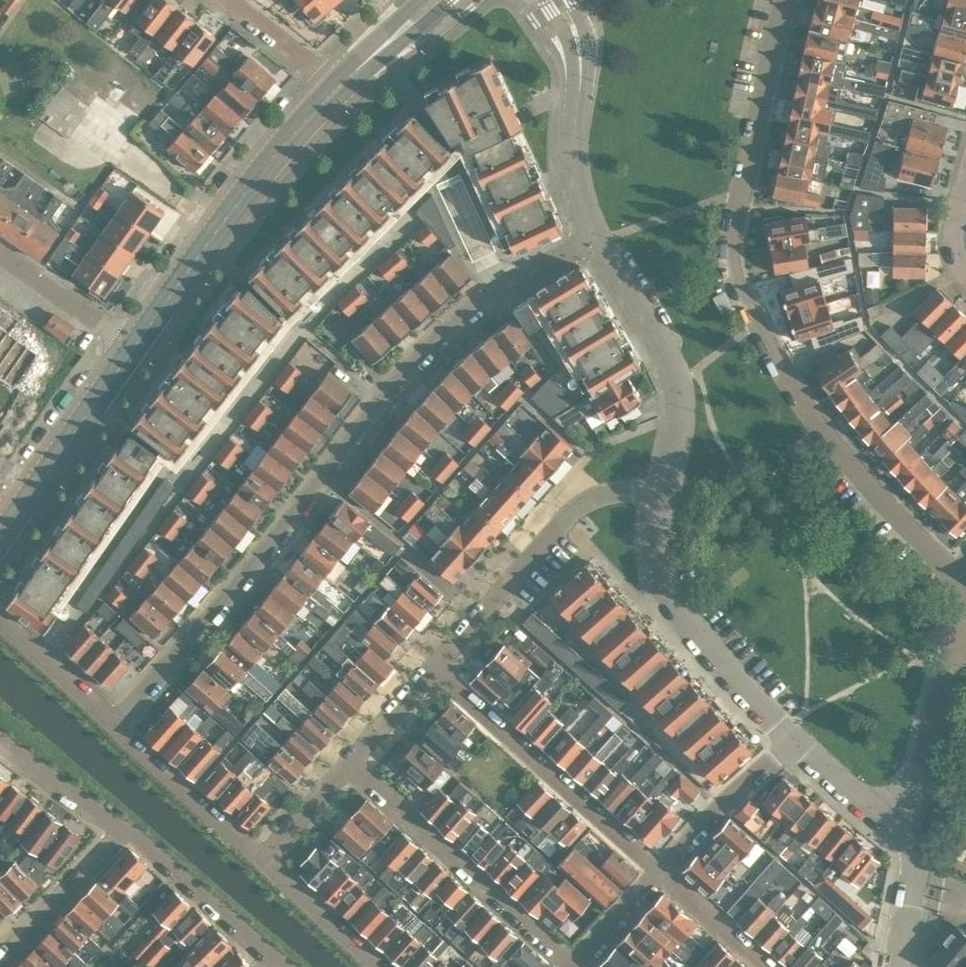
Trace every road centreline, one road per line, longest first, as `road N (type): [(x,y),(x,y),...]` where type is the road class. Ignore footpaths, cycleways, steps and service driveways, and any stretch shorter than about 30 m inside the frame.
road 1 (residential): [(949,566),(806,400),(730,272),(733,202),(784,0)]
road 2 (residential): [(497,283),(419,346),(274,533),(112,722)]
road 3 (tertiary): [(131,343),(227,206),(335,77)]
road 4 (residential): [(430,666),(573,502),(612,486),(661,486)]
road 5 (residential): [(348,757),(573,960)]
road 6 (residential): [(430,666),(656,867)]
road 7 (residential): [(790,731),(673,595),(657,553),(661,486)]
road 8 (residential): [(661,486),(679,415),(674,370),(594,233)]
road 9 (residential): [(594,233),(571,177),(577,52),(560,0)]
road 10 (tertiary): [(0,527),(131,343)]
road 11 (residential): [(285,966),(123,825)]
road 12 (residential): [(899,829),(952,633)]
road 13 (residential): [(112,722),(260,853)]
road 14 (residential): [(656,867),(790,731)]
road 15 (residential): [(123,825),(0,955)]
road 16 (residential): [(260,853),(388,966)]
road 17 (residential): [(0,252),(131,343)]
road 18 (residential): [(0,613),(112,722)]
road 19 (residential): [(656,867),(769,966)]
road 20 (residential): [(899,829),(790,731)]
road 21 (residential): [(5,739),(123,825)]
road 22 (residential): [(894,966),(912,863),(899,829)]
road 23 (residential): [(260,853),(348,757)]
road 24 (residential): [(235,0),(335,77)]
road 25 (residential): [(573,960),(656,867)]
road 26 (residential): [(348,757),(430,666)]

